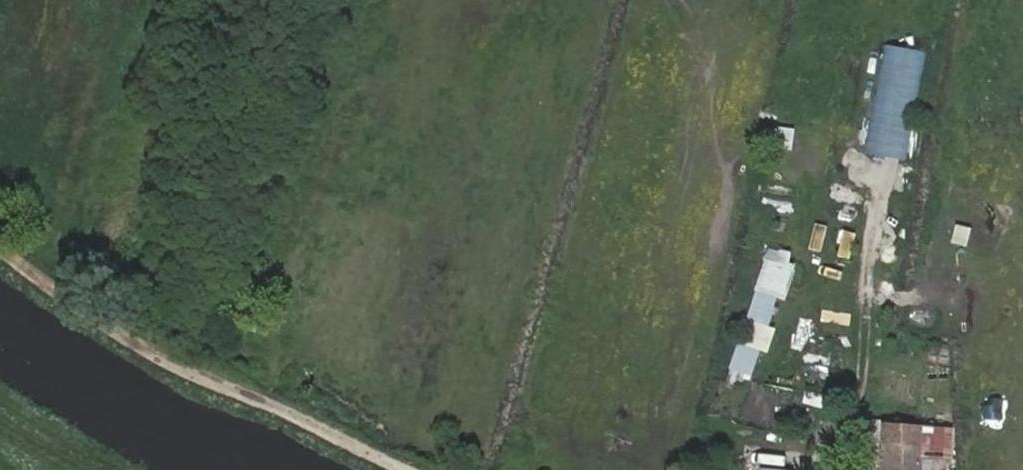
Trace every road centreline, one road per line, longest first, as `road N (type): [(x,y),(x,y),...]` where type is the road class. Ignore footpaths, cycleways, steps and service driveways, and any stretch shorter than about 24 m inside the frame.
road 1 (track): [(0,251),(164,365),(404,469)]

